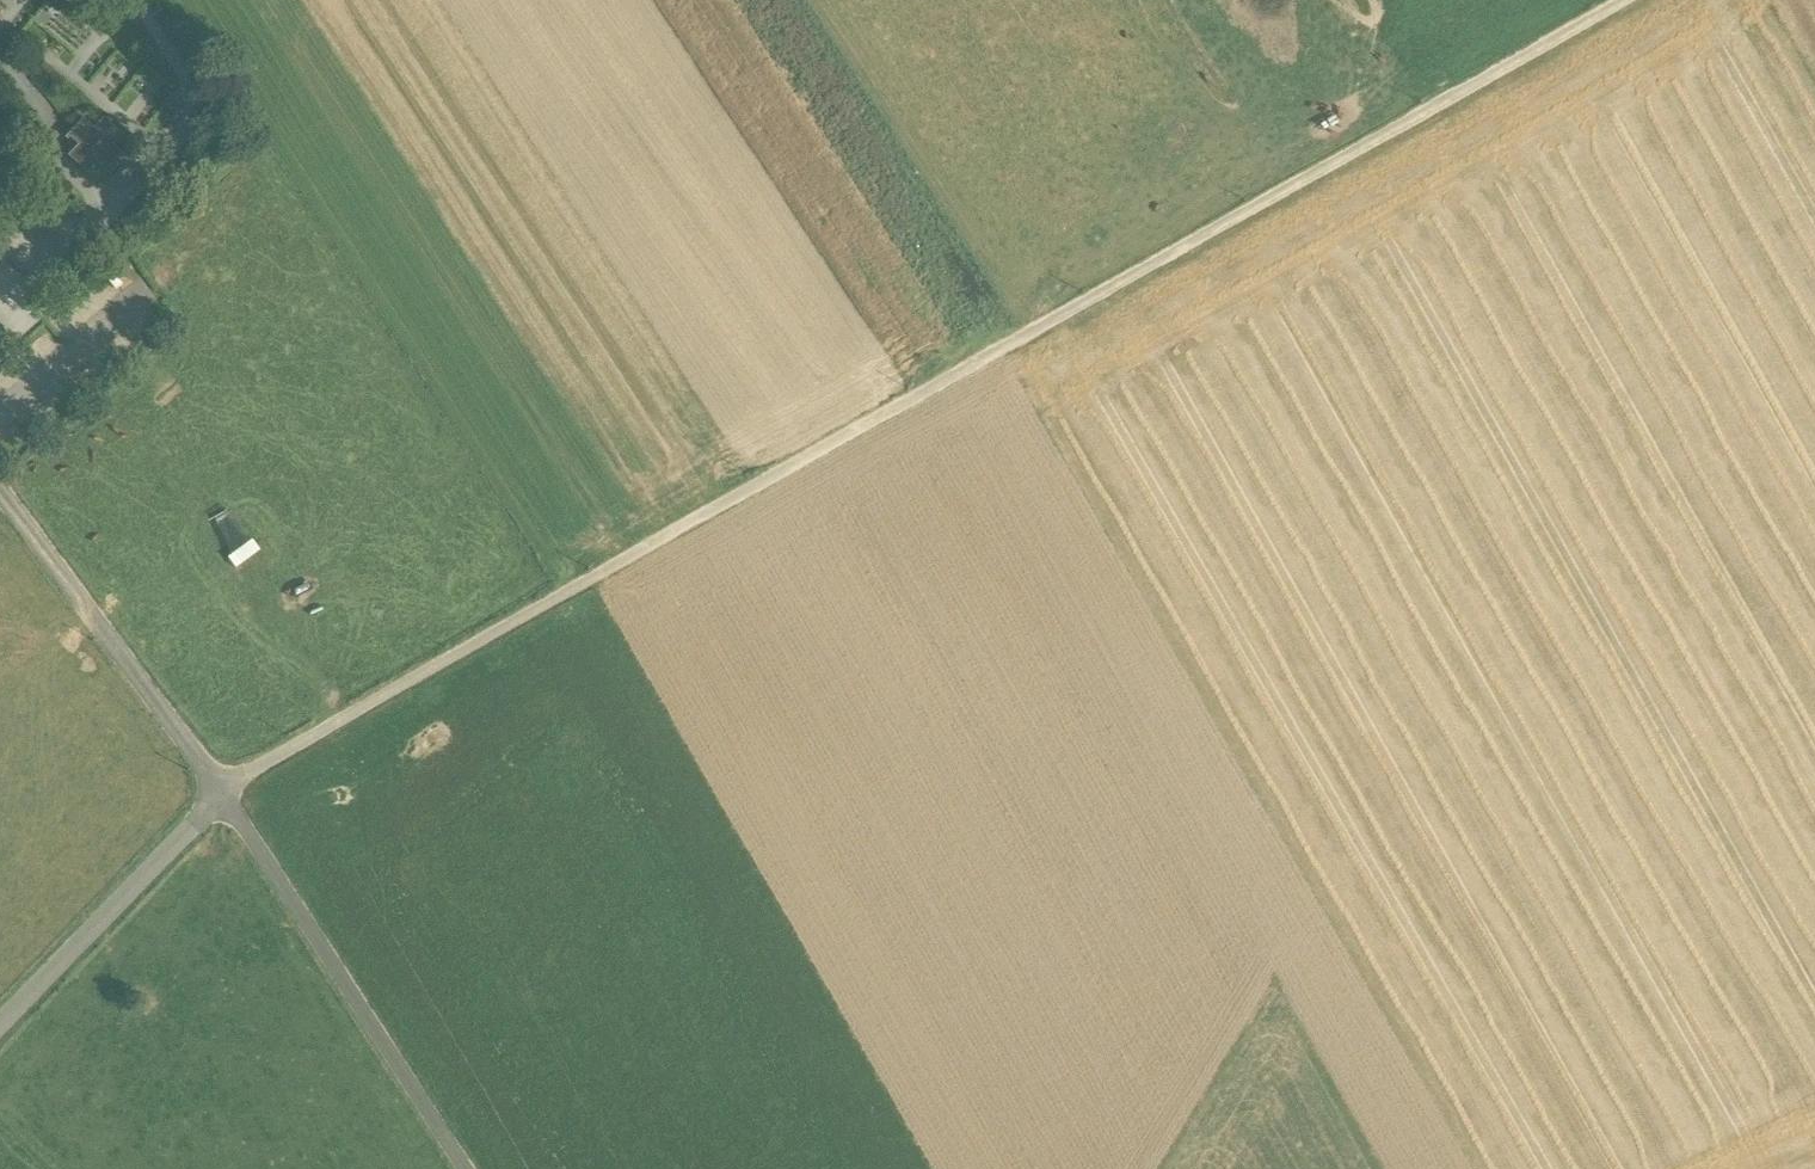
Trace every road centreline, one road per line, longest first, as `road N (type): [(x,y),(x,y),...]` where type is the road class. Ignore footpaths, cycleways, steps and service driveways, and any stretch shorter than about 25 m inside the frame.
road 1 (track): [(1625,0),(221,793)]
road 2 (track): [(221,793),(463,1168)]
road 3 (track): [(0,1023),(221,793)]

